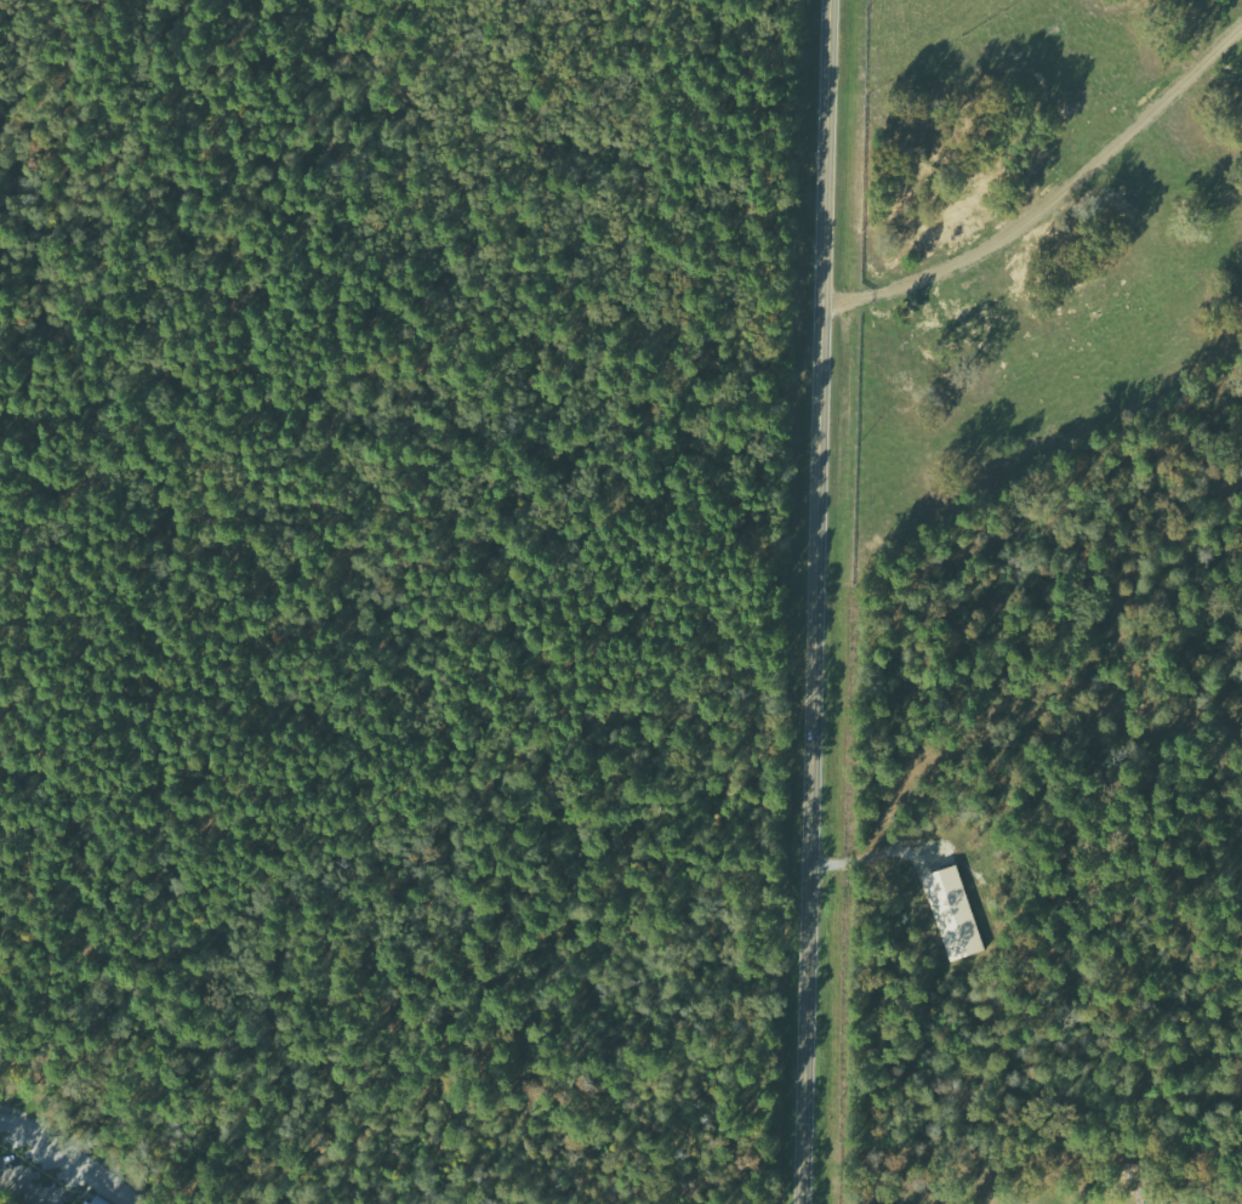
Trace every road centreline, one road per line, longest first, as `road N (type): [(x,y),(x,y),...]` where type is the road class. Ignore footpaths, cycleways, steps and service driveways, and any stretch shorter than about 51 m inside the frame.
road 1 (secondary): [(799,1203),(829,0)]
road 2 (tertiary): [(132,1203),(42,1131),(0,1120)]

